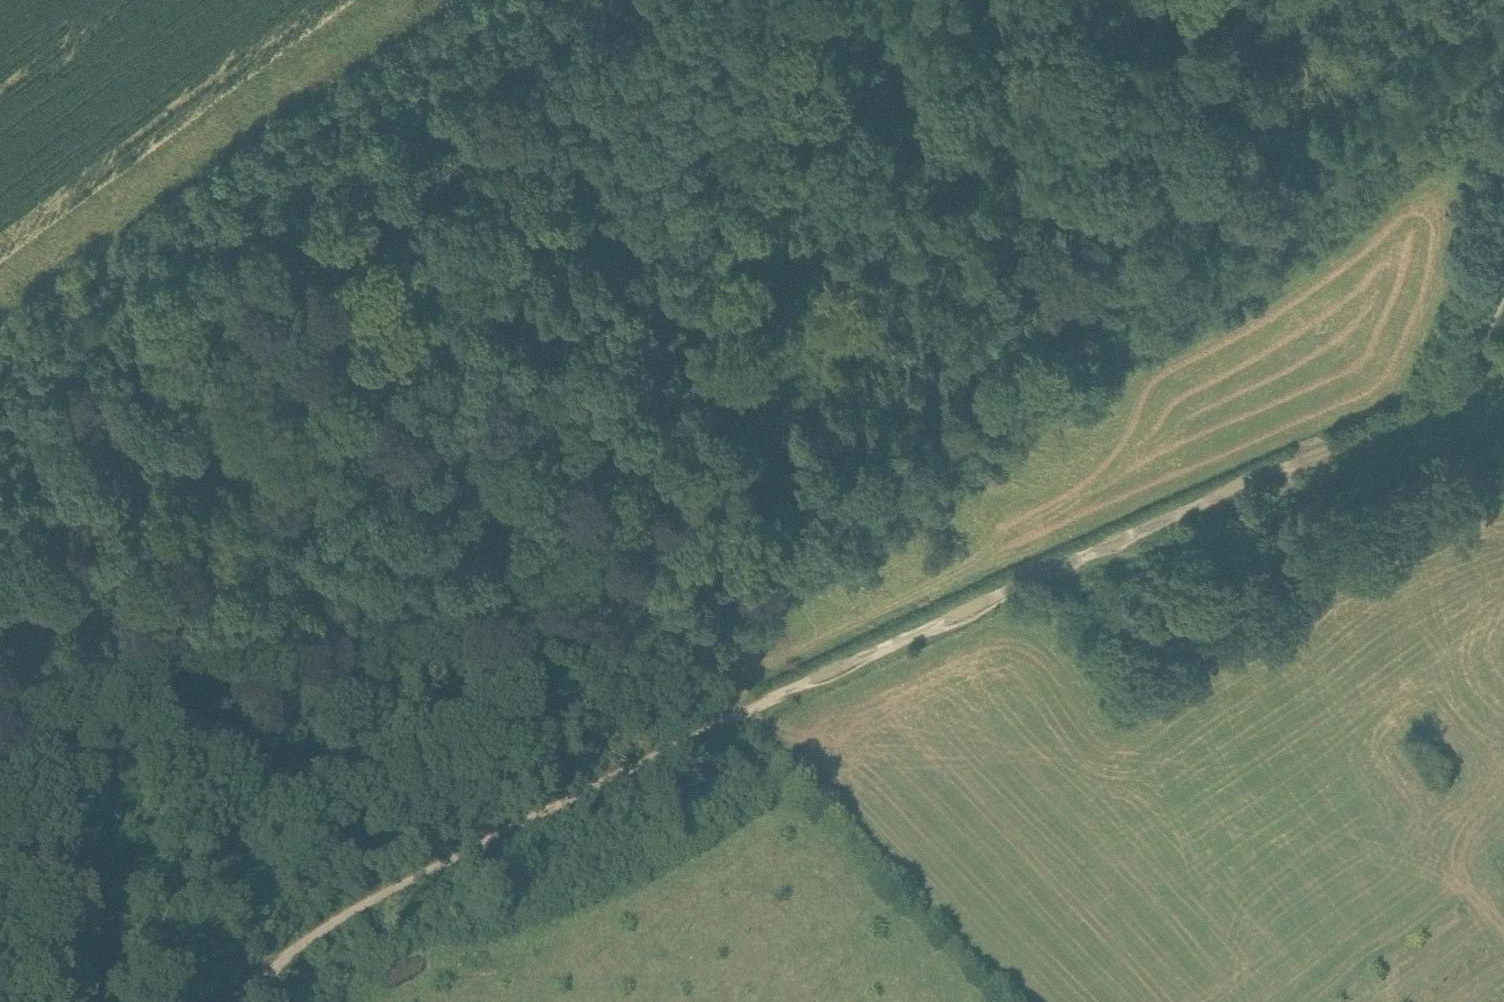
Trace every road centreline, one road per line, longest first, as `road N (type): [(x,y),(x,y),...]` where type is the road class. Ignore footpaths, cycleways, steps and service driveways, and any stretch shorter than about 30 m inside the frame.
road 1 (track): [(251,1001),(283,958),(349,910),(711,725),(1410,416),(1470,357),(1503,285)]

